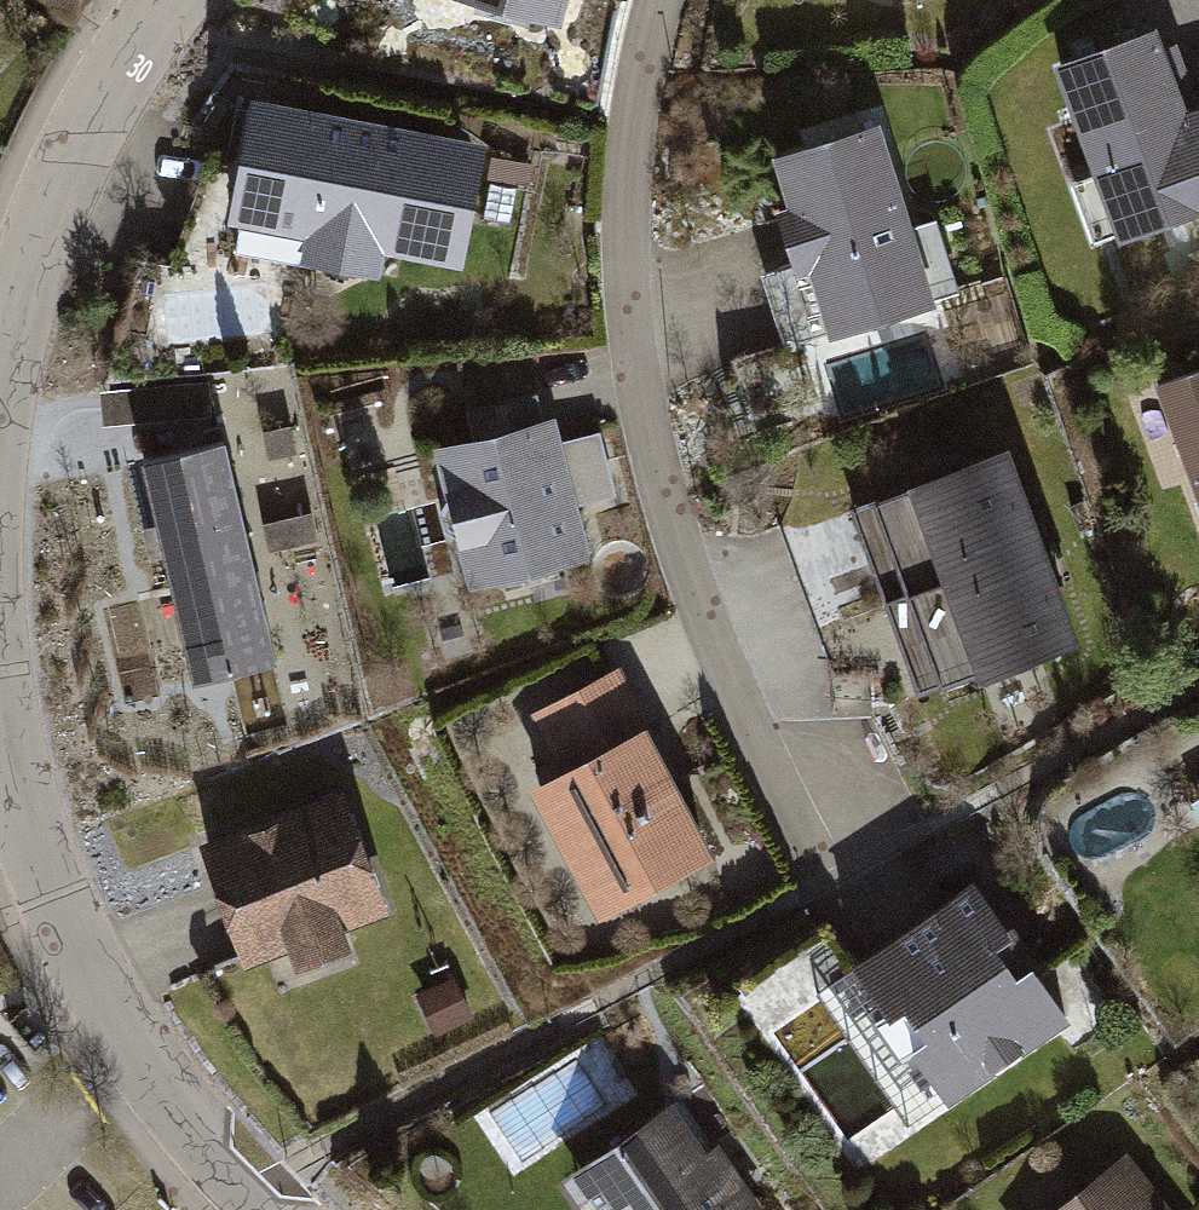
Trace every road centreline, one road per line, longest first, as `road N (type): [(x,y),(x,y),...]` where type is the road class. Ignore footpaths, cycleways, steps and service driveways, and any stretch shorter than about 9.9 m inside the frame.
road 1 (residential): [(827,883),(710,631),(637,381),(625,199),(657,0)]
road 2 (residential): [(276,1209),(176,1102),(102,991),(35,849),(0,721)]
road 3 (residential): [(0,386),(50,209),(109,91),(171,0)]

